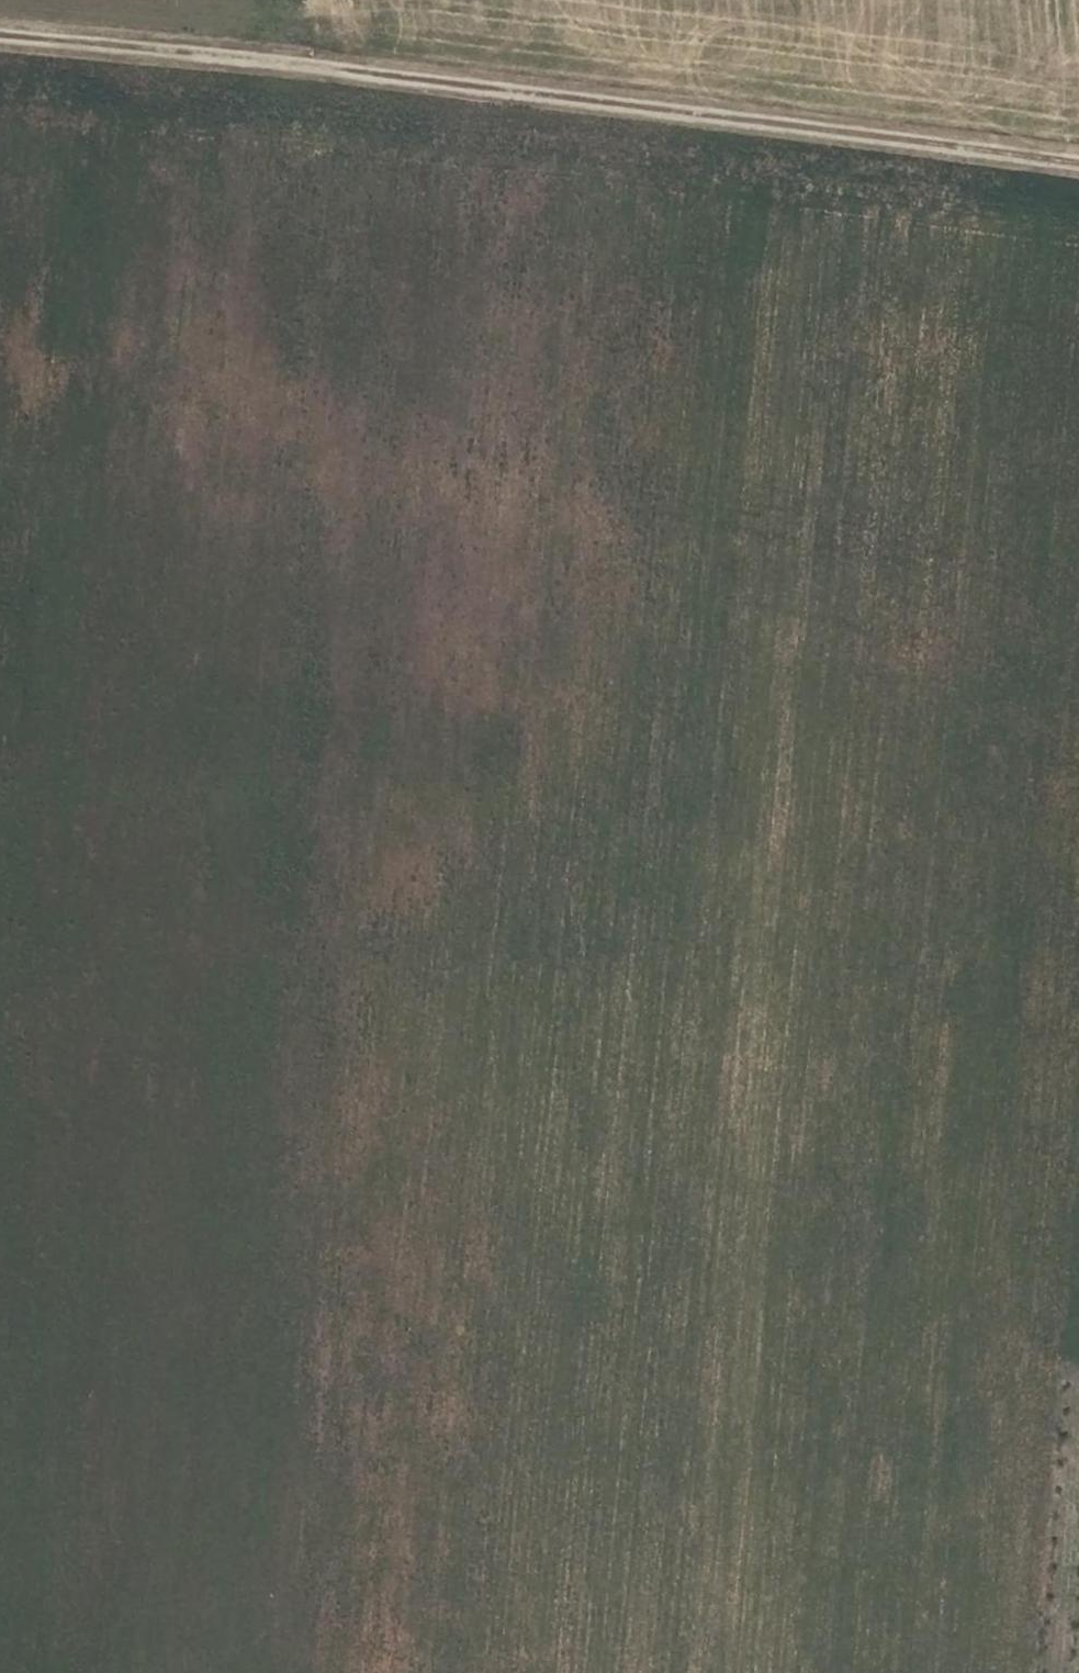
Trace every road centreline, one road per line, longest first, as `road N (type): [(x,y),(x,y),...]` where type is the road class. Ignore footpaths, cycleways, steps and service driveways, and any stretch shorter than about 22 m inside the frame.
road 1 (track): [(0,38),(1078,160)]

